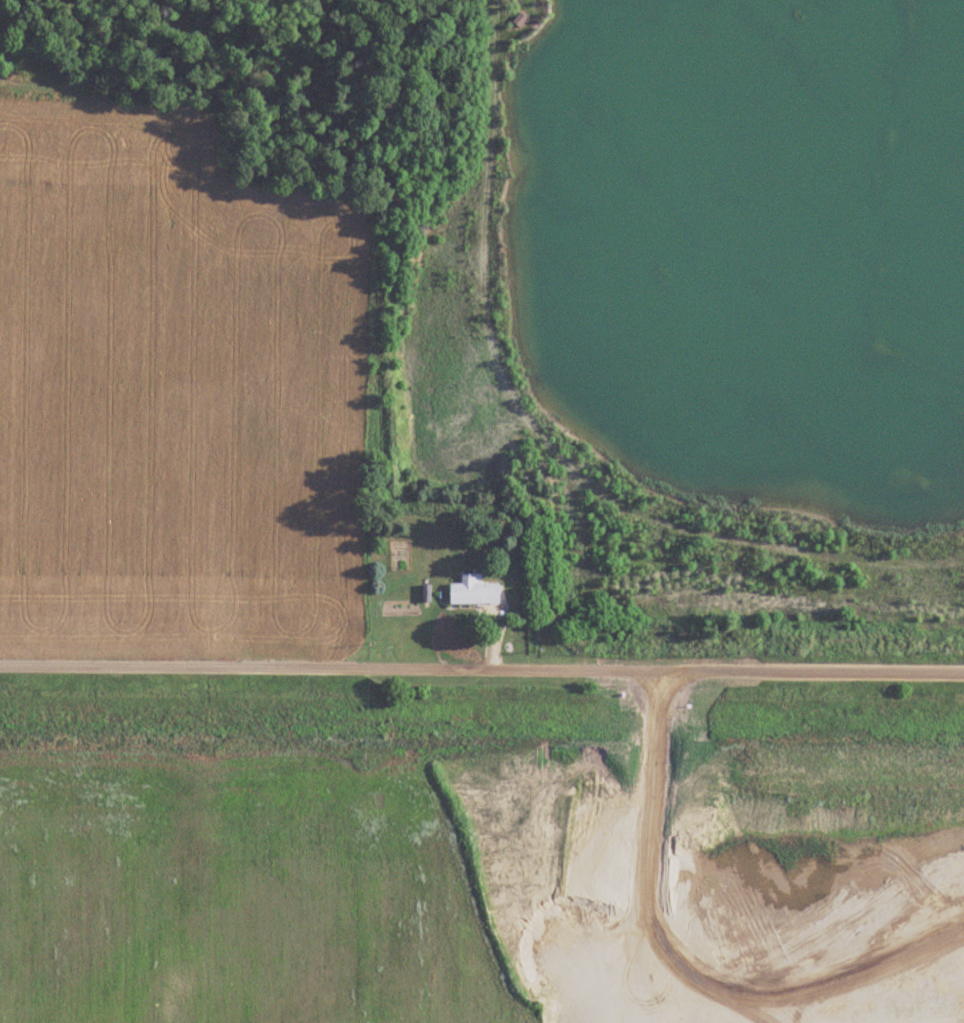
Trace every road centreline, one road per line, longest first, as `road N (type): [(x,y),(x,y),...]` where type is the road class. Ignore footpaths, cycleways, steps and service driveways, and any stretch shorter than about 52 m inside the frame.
road 1 (residential): [(963,676),(0,669)]

